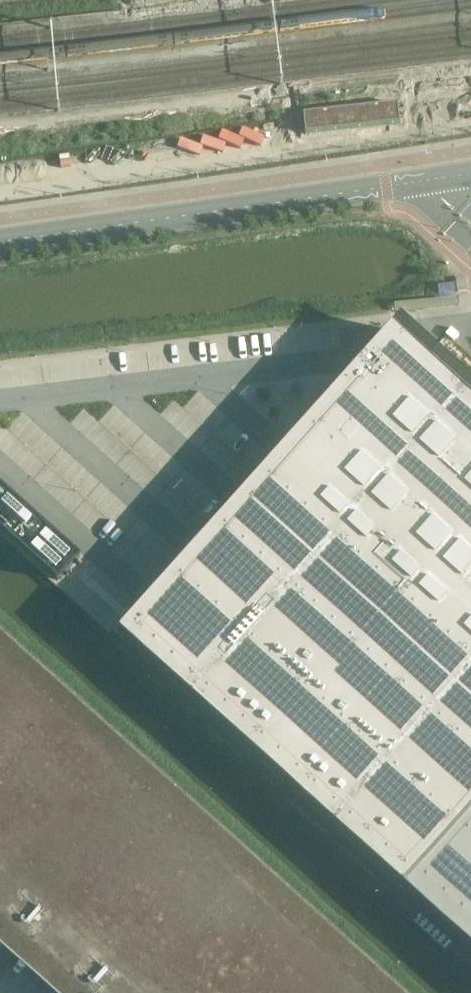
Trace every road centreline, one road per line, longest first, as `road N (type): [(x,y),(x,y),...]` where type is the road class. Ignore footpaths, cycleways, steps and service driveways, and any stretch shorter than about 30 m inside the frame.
road 1 (unclassified): [(0,240),(470,175)]

